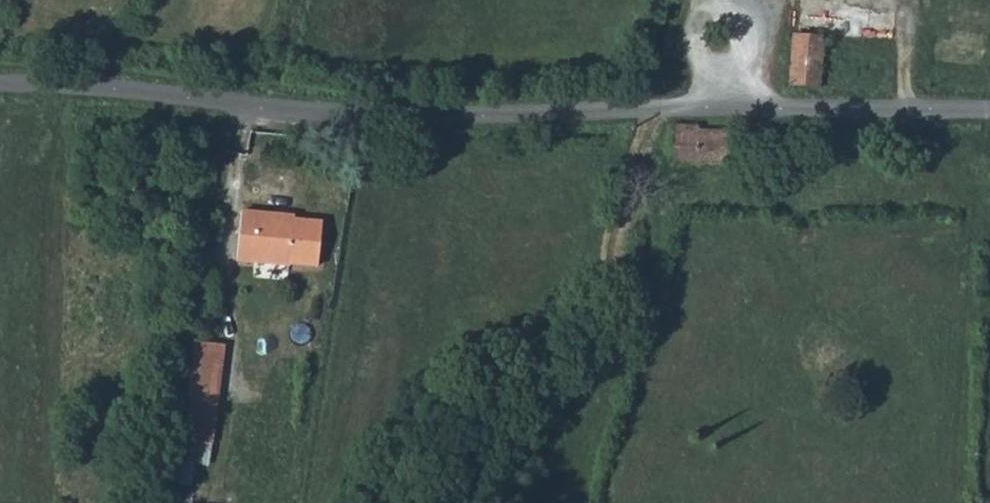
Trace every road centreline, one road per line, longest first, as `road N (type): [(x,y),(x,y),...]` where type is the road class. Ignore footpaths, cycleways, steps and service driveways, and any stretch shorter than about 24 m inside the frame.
road 1 (unclassified): [(0,84),(439,115),(989,109)]
road 2 (track): [(400,502),(452,407),(567,341),(612,301),(662,110)]

